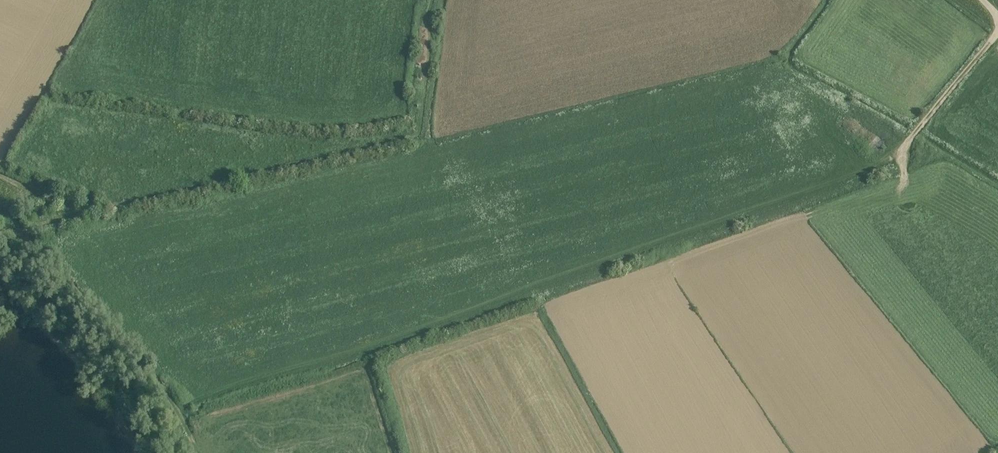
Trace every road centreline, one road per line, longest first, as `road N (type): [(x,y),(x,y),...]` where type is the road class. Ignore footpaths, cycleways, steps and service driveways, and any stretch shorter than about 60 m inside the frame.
road 1 (track): [(991,40),(907,147),(908,175)]
road 2 (track): [(435,0),(412,141)]

